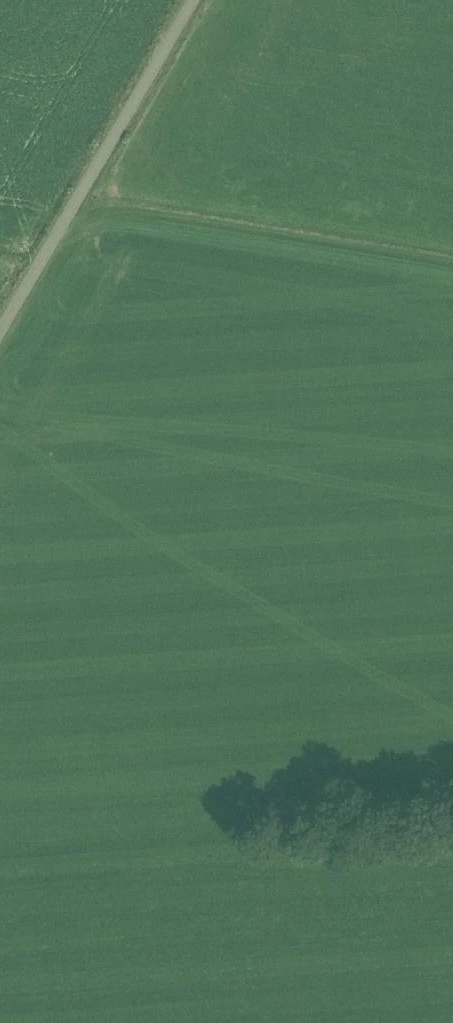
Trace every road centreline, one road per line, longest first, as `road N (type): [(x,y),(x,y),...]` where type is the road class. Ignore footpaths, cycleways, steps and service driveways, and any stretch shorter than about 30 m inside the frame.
road 1 (unclassified): [(0,326),(190,0)]

